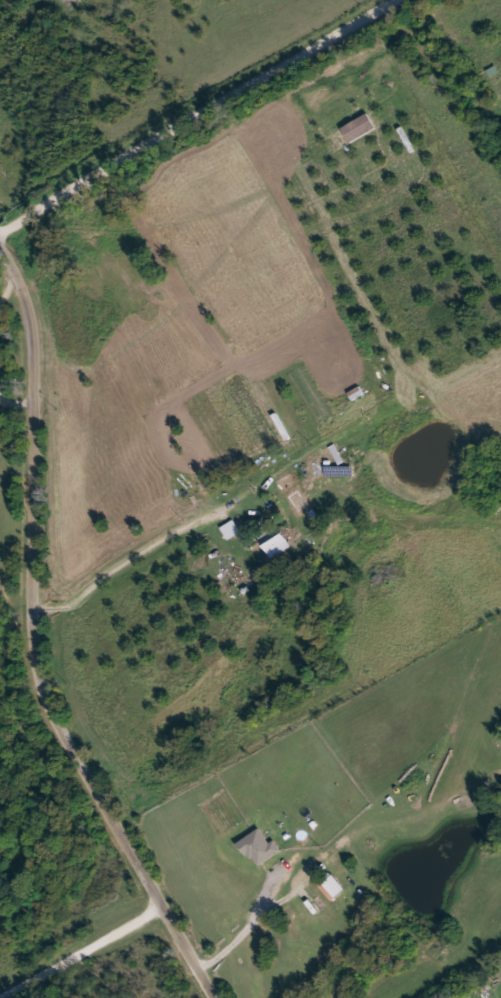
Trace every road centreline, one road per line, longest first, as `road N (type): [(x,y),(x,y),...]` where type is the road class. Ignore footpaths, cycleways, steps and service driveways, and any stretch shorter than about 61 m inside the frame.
road 1 (residential): [(214,997),(37,671),(32,328),(0,244)]
road 2 (residential): [(0,233),(393,0)]
road 3 (residential): [(199,973),(328,874)]

